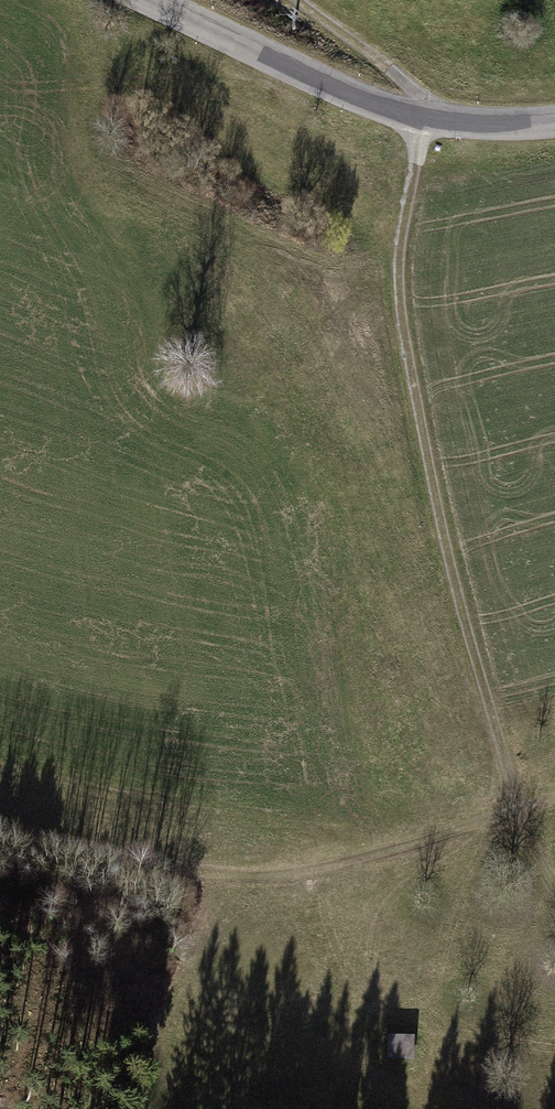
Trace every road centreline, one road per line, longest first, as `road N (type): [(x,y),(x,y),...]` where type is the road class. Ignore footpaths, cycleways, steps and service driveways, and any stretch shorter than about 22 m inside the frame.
road 1 (track): [(294,0),(411,91),(428,132),(398,246),(400,309),(449,554),(519,810)]
road 2 (track): [(0,830),(201,873),(287,866),(554,797)]
road 3 (tertiary): [(554,124),(428,132),(144,0)]

